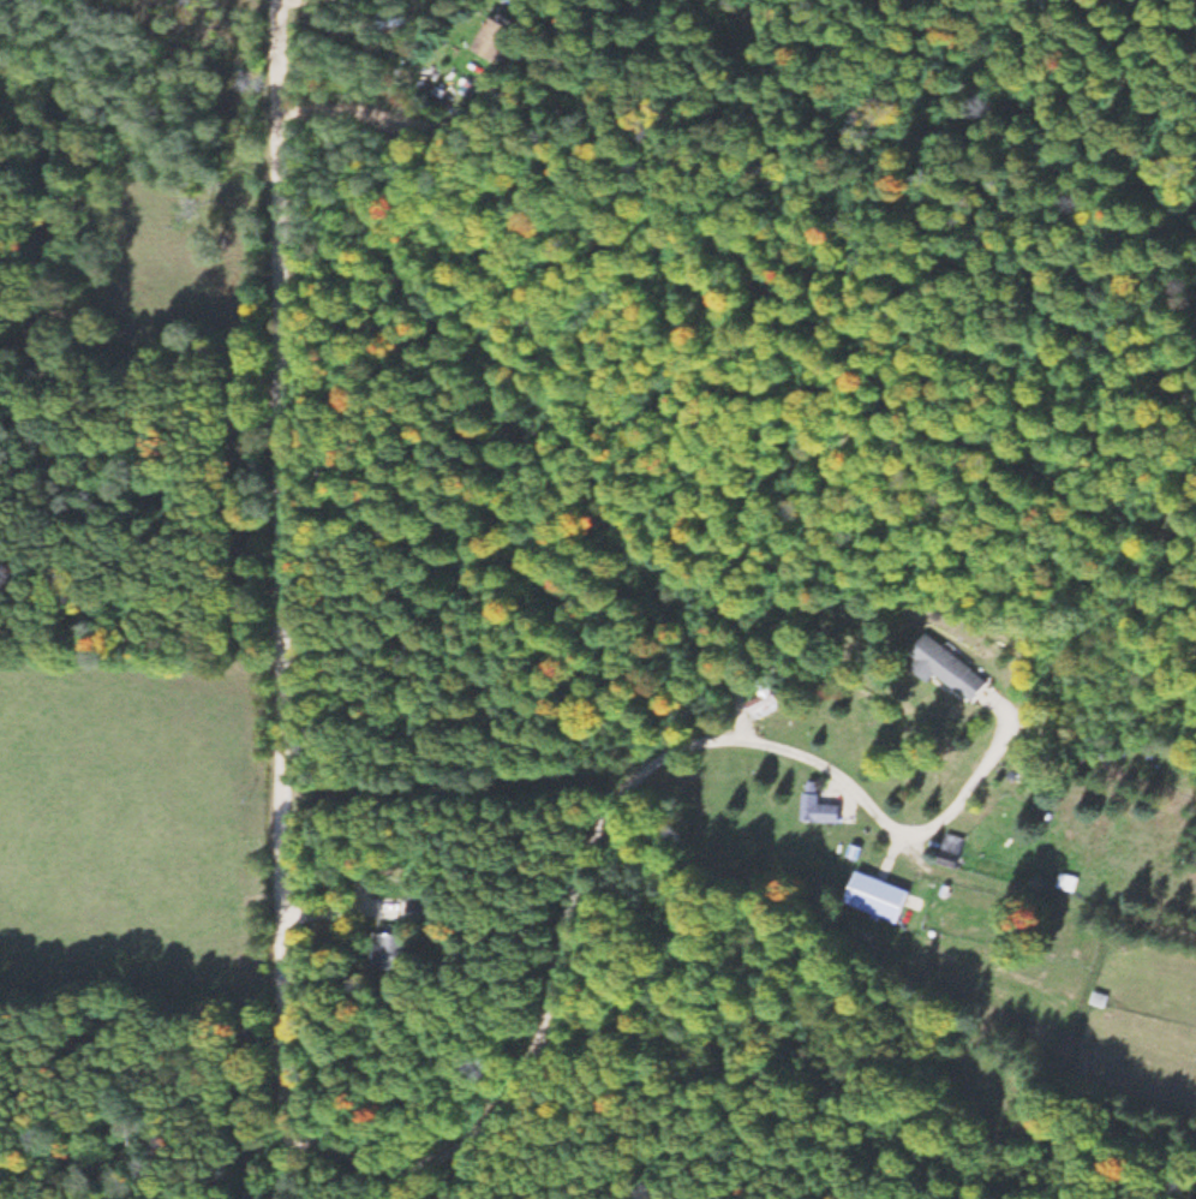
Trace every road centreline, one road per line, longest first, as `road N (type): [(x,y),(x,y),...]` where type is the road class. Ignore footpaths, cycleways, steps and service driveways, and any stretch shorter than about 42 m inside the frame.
road 1 (residential): [(290,1198),(282,0)]

